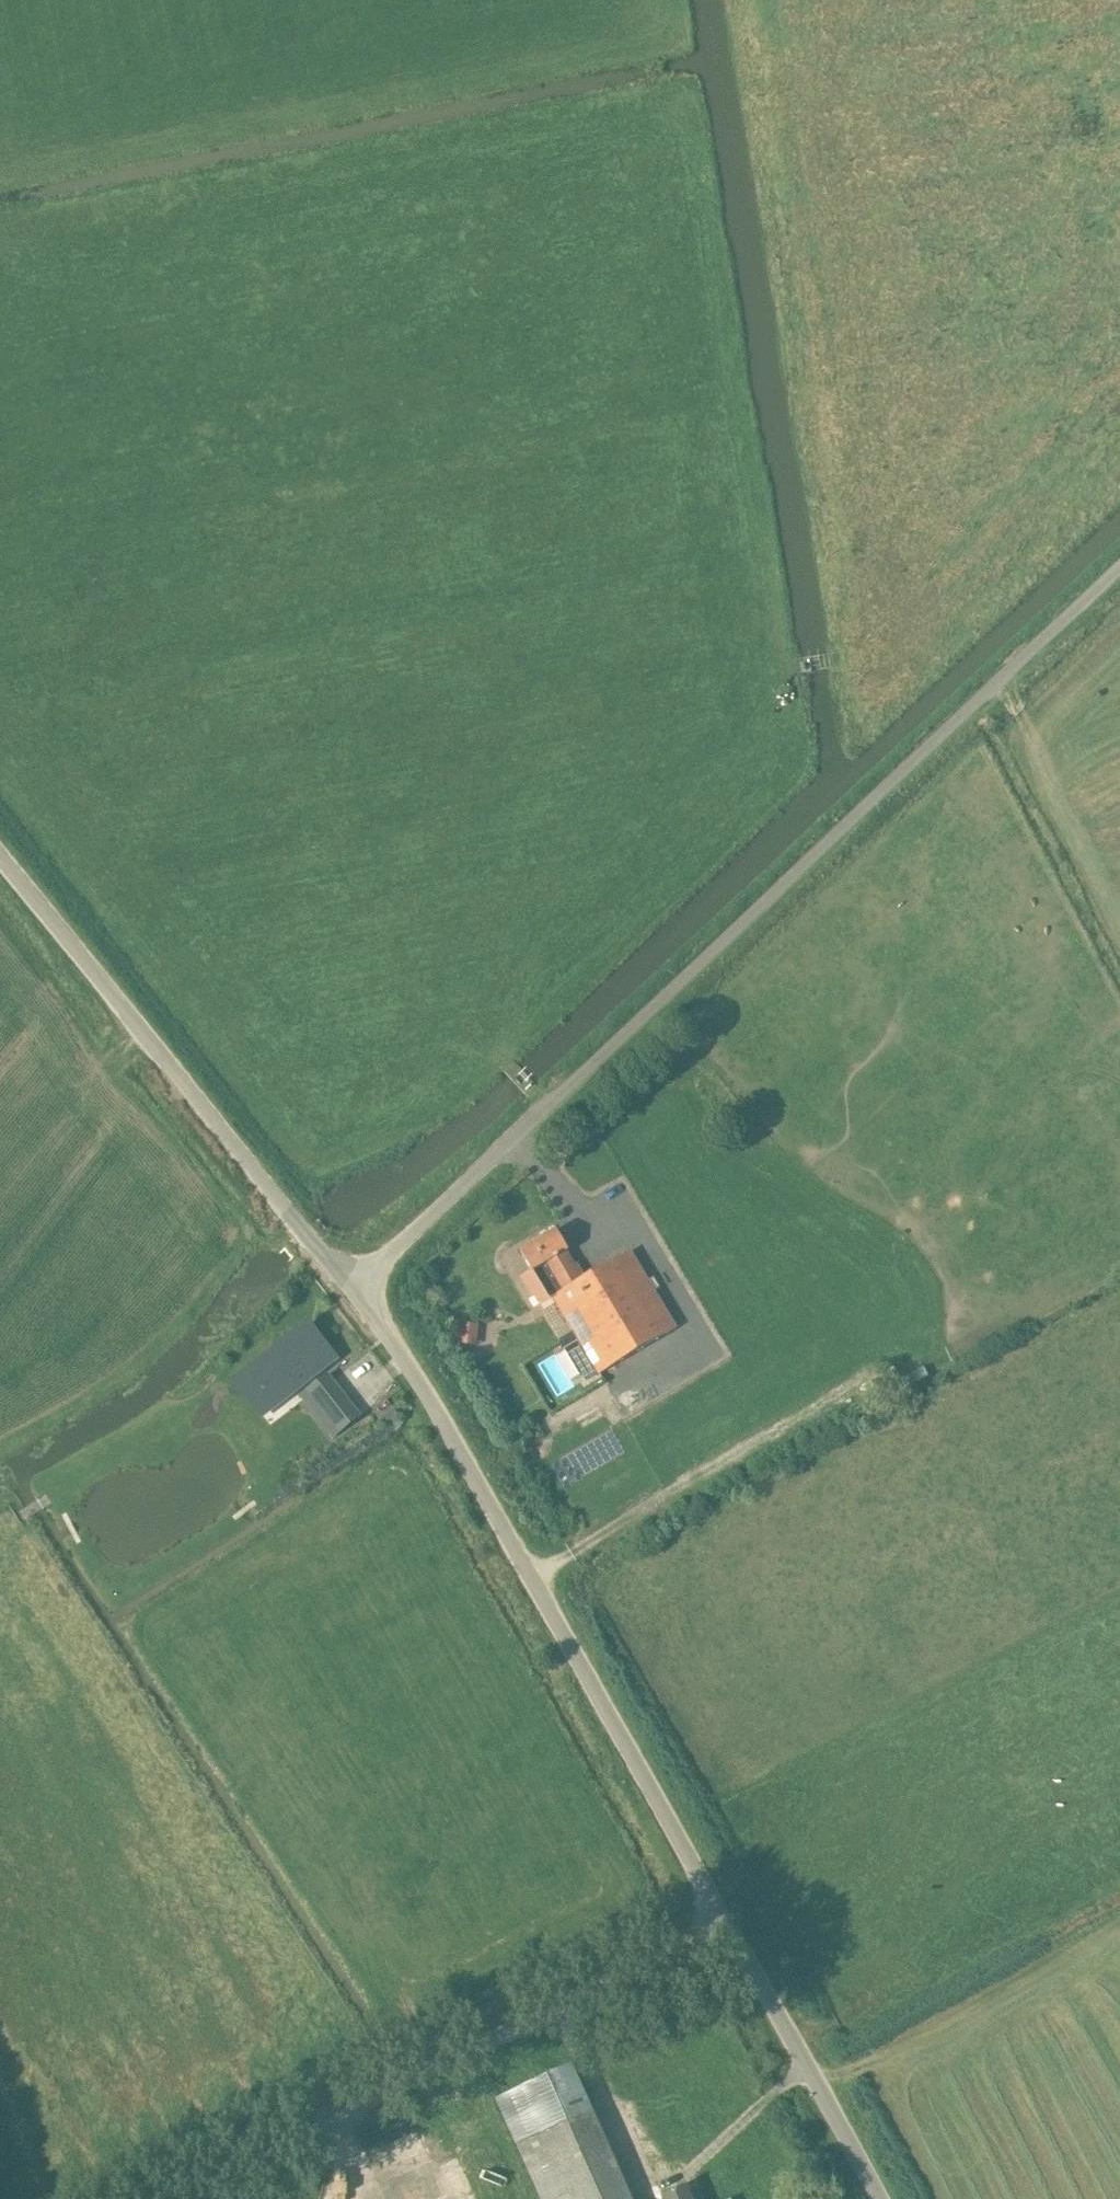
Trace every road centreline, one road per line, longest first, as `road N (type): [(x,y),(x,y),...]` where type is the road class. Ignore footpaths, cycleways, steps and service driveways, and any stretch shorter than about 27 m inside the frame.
road 1 (unclassified): [(352,1282),(1119,565)]
road 2 (unclassified): [(727,1906),(430,1394),(352,1282)]
road 3 (unclassified): [(165,2198),(489,2038),(727,1906)]
road 4 (unclassified): [(352,1282),(0,869)]
road 5 (unclassified): [(880,2198),(827,2081),(727,1906)]

